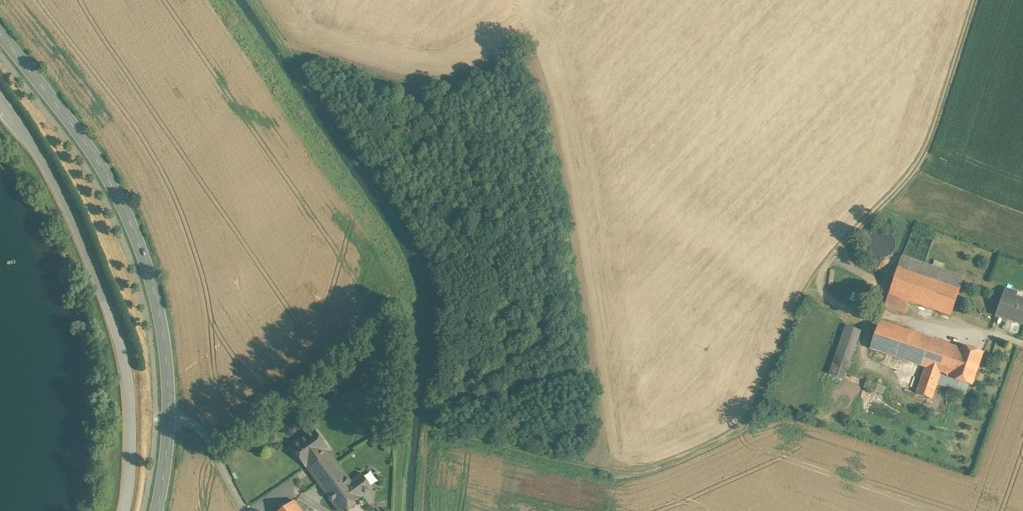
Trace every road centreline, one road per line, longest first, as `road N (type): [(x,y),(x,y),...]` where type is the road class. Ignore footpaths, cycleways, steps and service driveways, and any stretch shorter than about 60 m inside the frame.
road 1 (track): [(854,307),(669,211),(640,180),(601,112),(540,48),(528,0)]
road 2 (secondary): [(169,416),(157,302),(137,237),(108,177),(0,34)]
road 3 (track): [(981,0),(925,162),(837,256),(821,292)]
road 4 (unclassified): [(247,510),(201,428),(169,416)]

